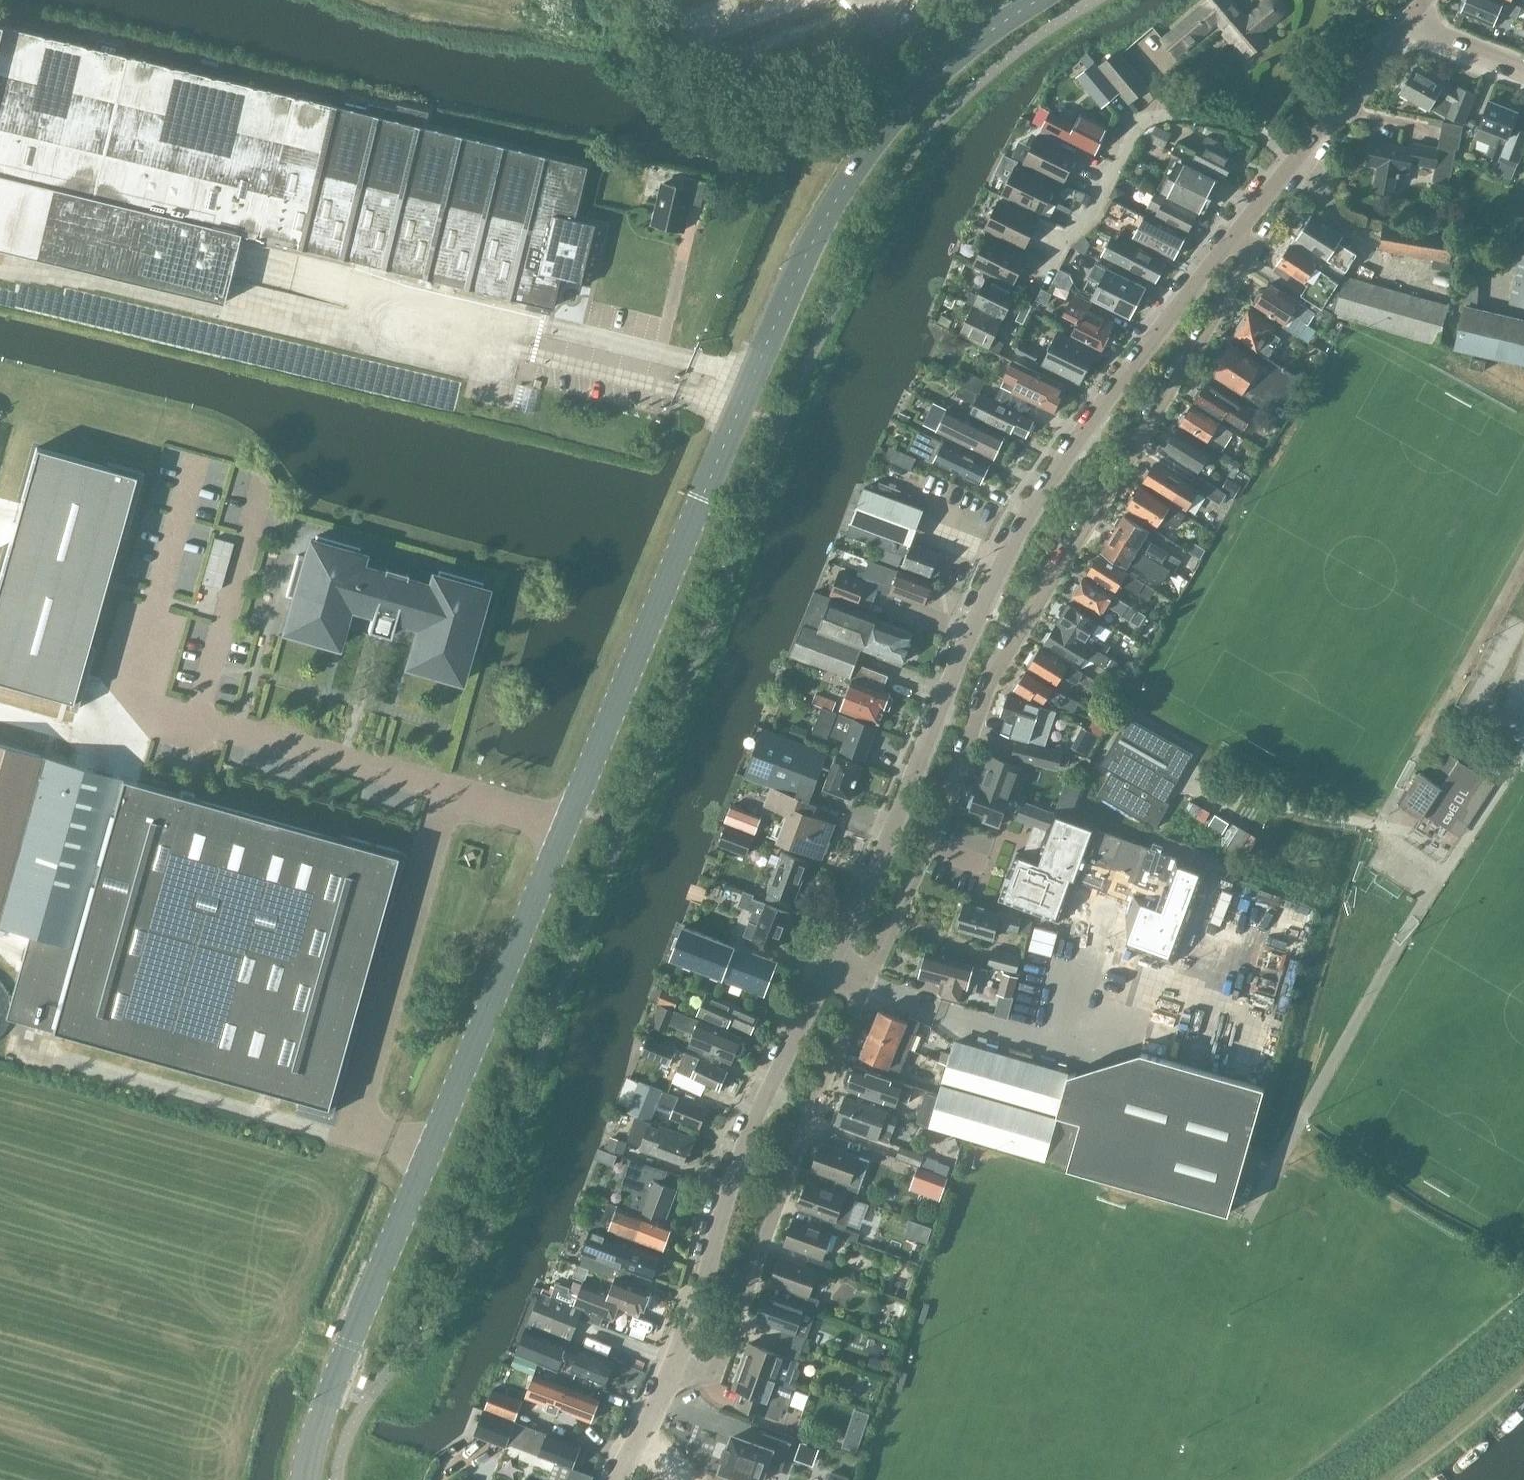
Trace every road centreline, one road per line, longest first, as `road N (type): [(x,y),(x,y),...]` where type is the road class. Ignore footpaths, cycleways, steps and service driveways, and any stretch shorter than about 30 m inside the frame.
road 1 (tertiary): [(305,1479),(334,1378),(837,198),(953,61),(1037,0)]
road 2 (residential): [(830,967),(1033,508),(1126,372),(1252,217)]
road 3 (residential): [(865,982),(1016,641),(1249,259),(1252,217)]
road 4 (residential): [(667,1374),(718,1367),(865,982)]
road 5 (residential): [(667,1374),(696,1317),(766,1099),(830,967)]
road 6 (track): [(34,1052),(332,1136),(360,1130)]
road 7 (residential): [(1298,158),(1247,128),(1190,115),(1154,117),(1088,221),(1055,257)]
road 8 (residential): [(1298,158),(1406,19)]
road 9 (residential): [(1523,69),(1406,19)]

